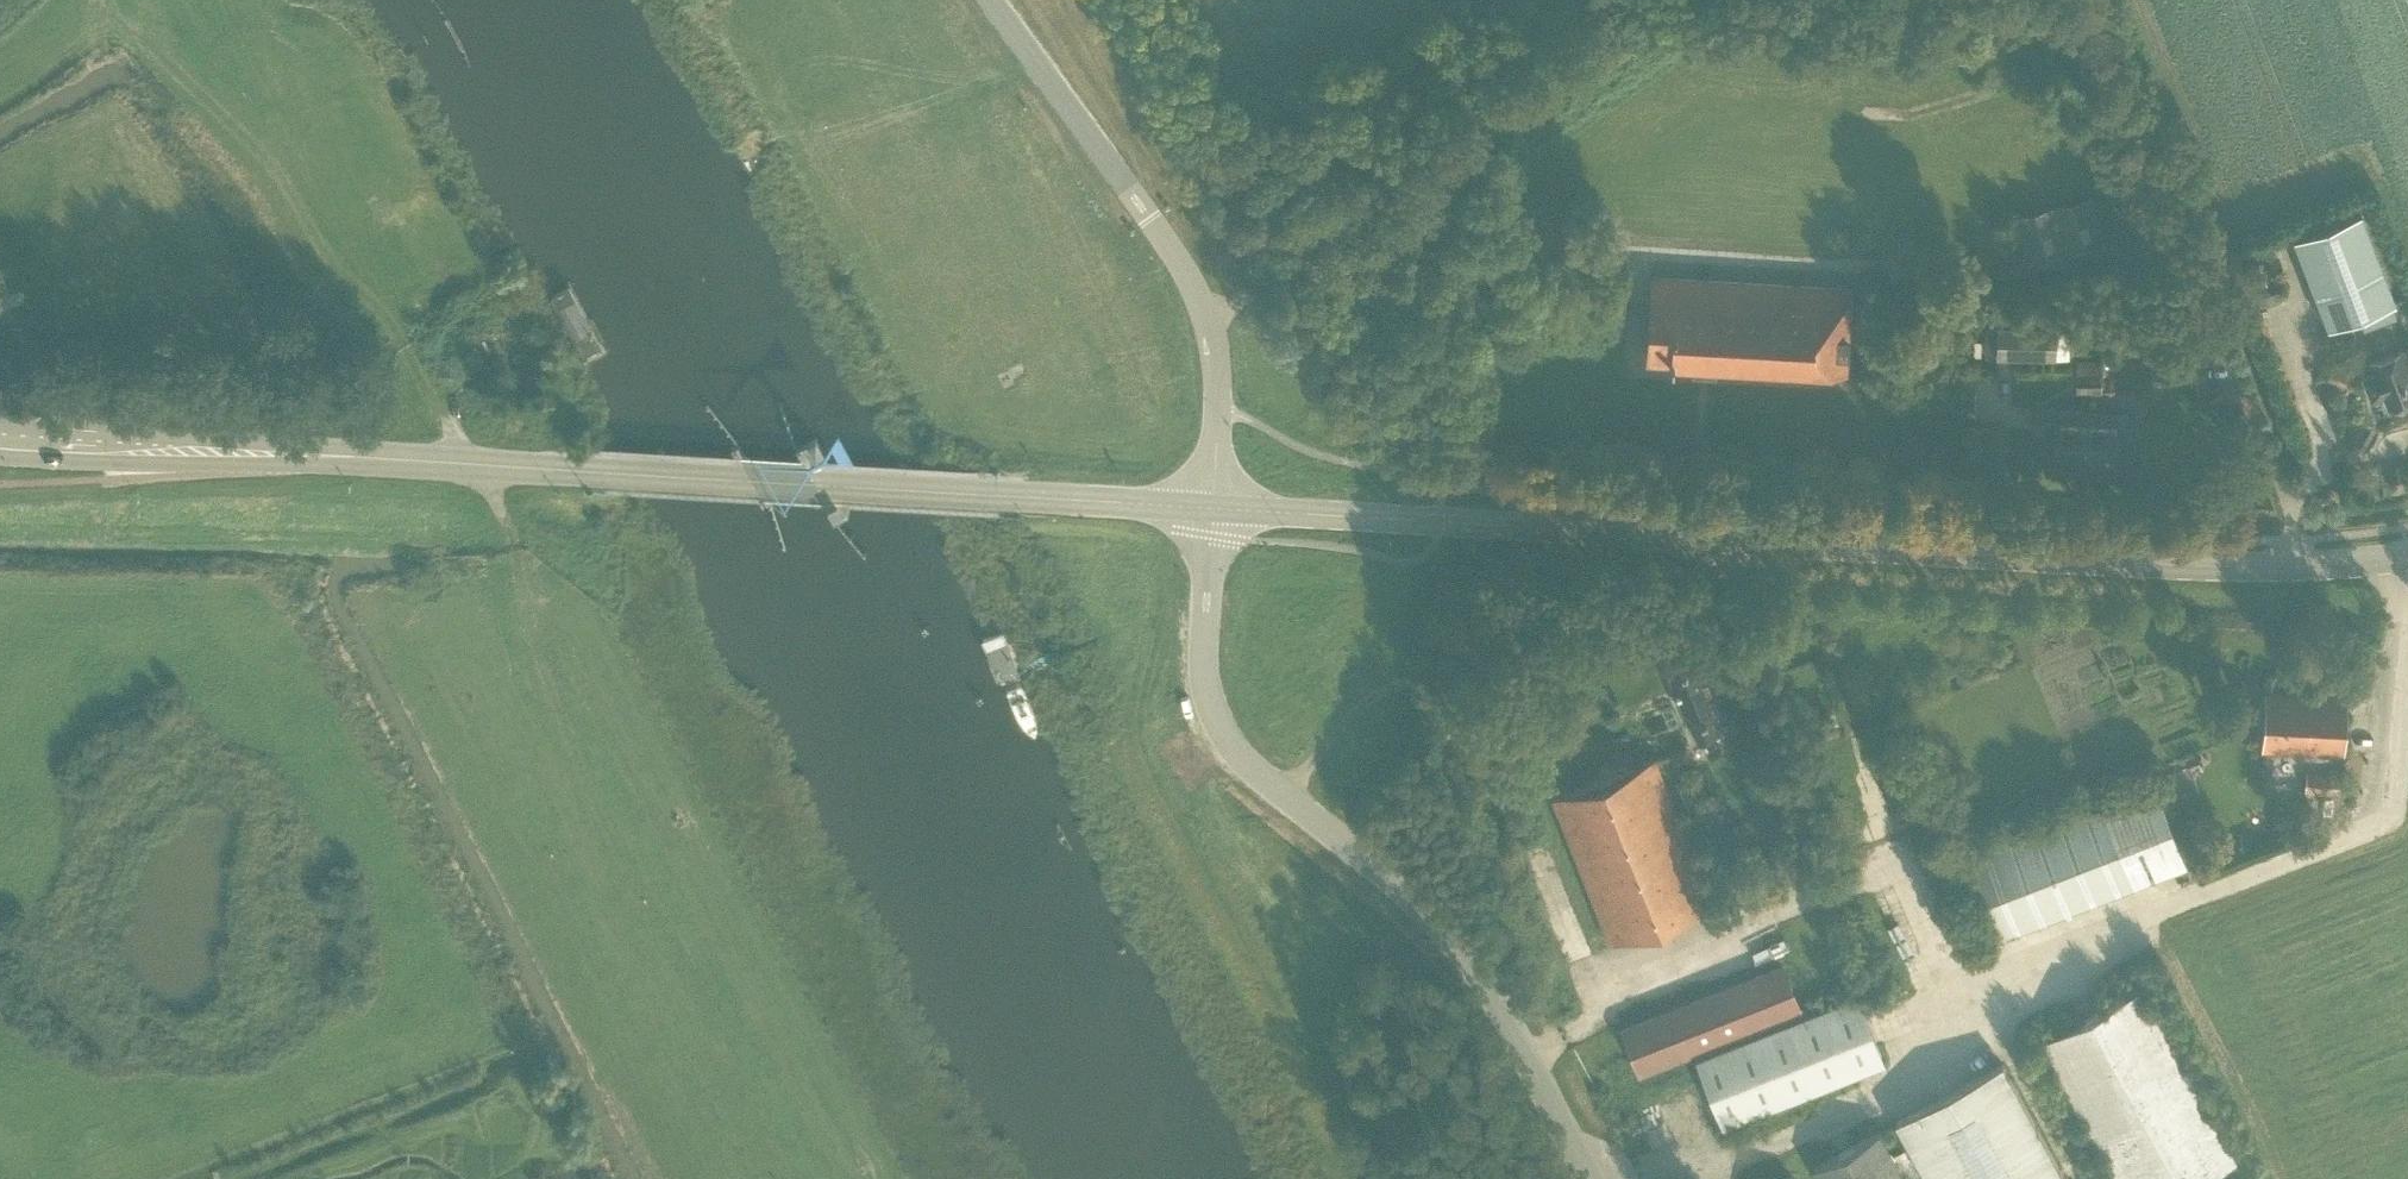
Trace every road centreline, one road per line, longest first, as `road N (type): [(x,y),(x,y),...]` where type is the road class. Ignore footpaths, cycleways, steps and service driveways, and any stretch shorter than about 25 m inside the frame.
road 1 (tertiary): [(1215,508),(0,438)]
road 2 (tertiary): [(2407,555),(2297,565),(2113,562),(1215,508)]
road 3 (unclassified): [(1592,1178),(1503,1013),(1440,926),(1255,772),(1222,727),(1204,677),(1215,508)]
road 4 (unclassified): [(1151,219),(1213,329),(1215,508)]
road 5 (unclassified): [(1151,219),(993,0)]

